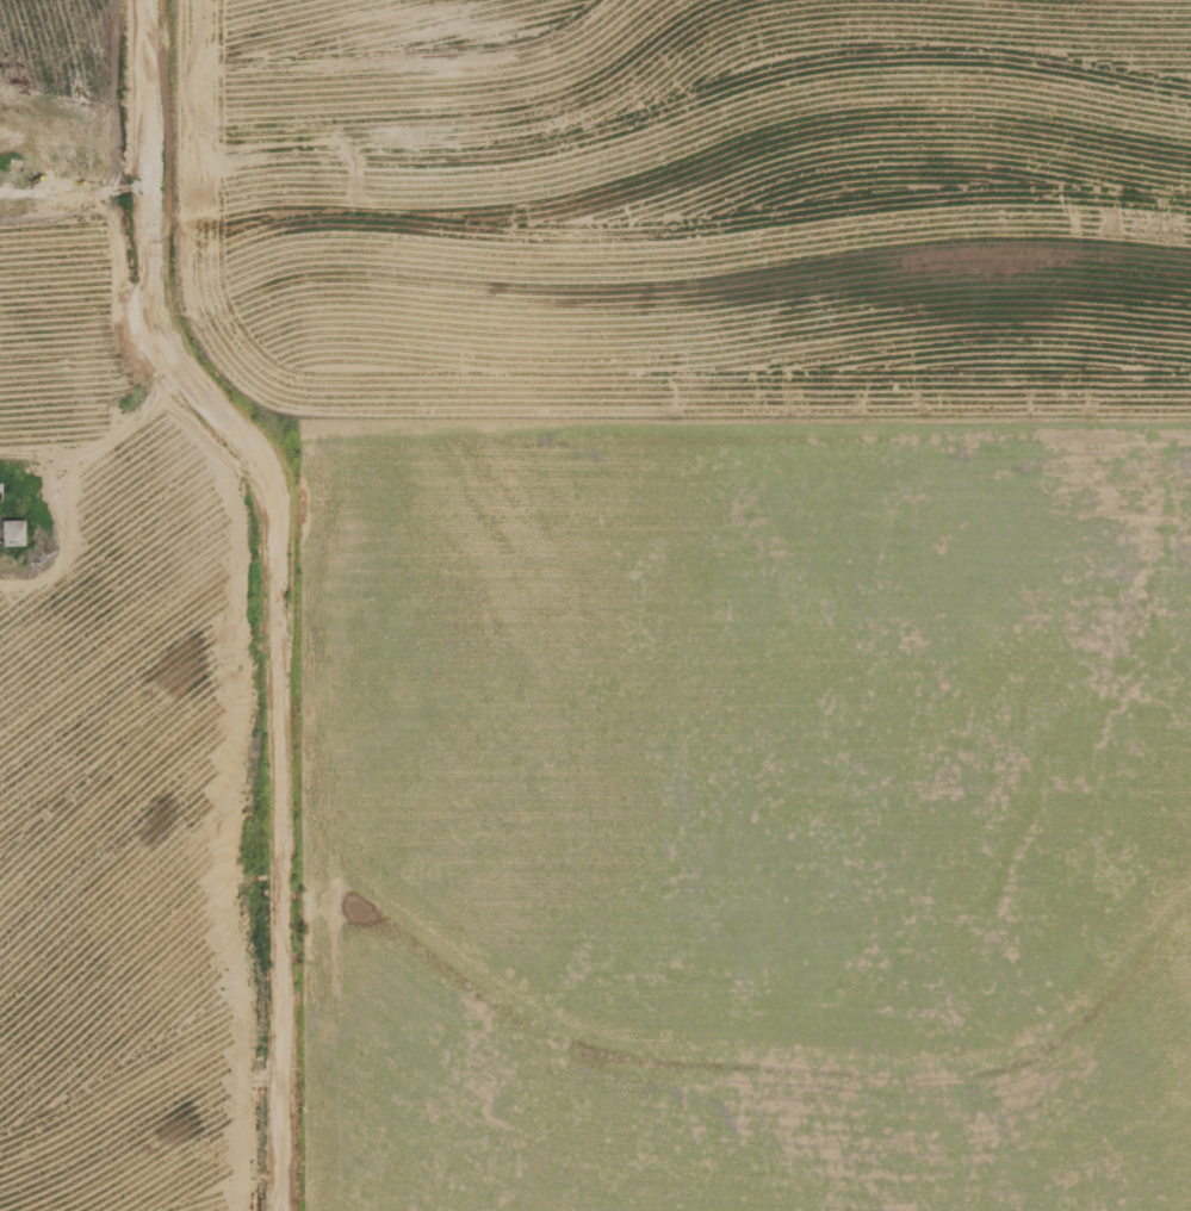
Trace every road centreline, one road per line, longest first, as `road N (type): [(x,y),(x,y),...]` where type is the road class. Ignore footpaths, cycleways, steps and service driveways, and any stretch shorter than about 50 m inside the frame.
road 1 (residential): [(287,1210),(283,513),(268,471),(170,346),(153,0)]

